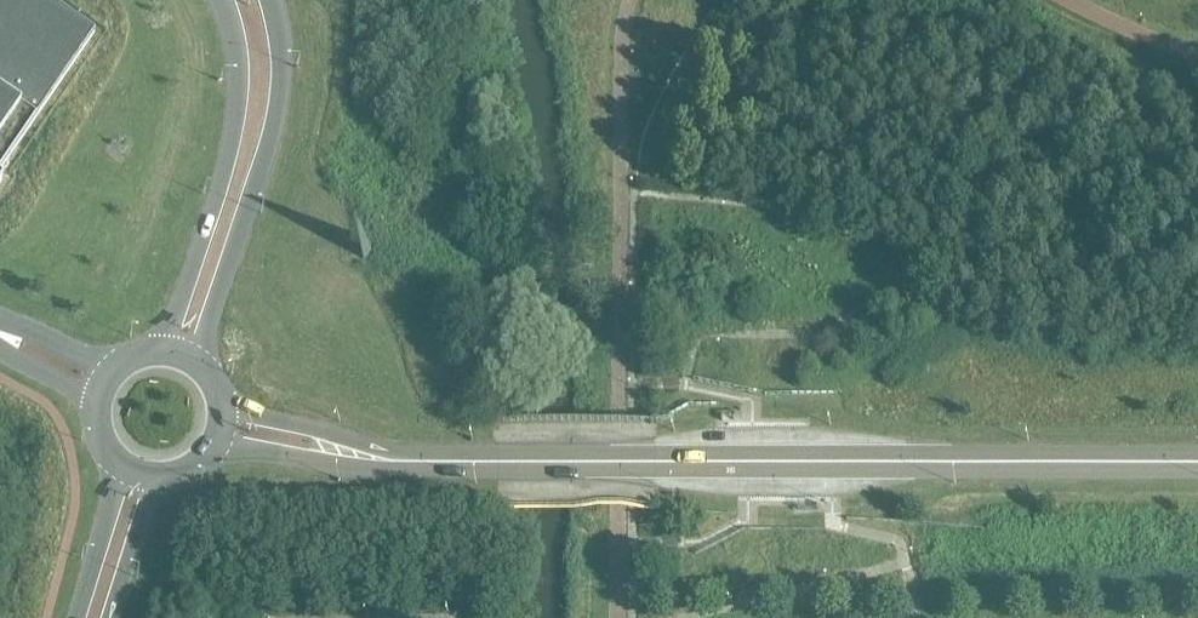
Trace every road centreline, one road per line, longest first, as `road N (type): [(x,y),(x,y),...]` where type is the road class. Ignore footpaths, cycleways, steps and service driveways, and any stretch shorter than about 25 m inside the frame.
road 1 (tertiary): [(1197,461),(501,466),(397,459)]
road 2 (secondary): [(201,370),(274,115),(278,77),(260,0)]
road 3 (secondary): [(234,0),(242,110),(170,332),(150,358)]
road 4 (tertiary): [(216,451),(397,459)]
road 5 (tertiary): [(397,459),(225,404)]
road 6 (secondary): [(110,454),(112,503),(76,617)]
road 7 (secondary): [(112,617),(148,505),(176,480)]
road 8 (secondary): [(150,358),(126,366),(106,388),(99,430),(110,454)]

